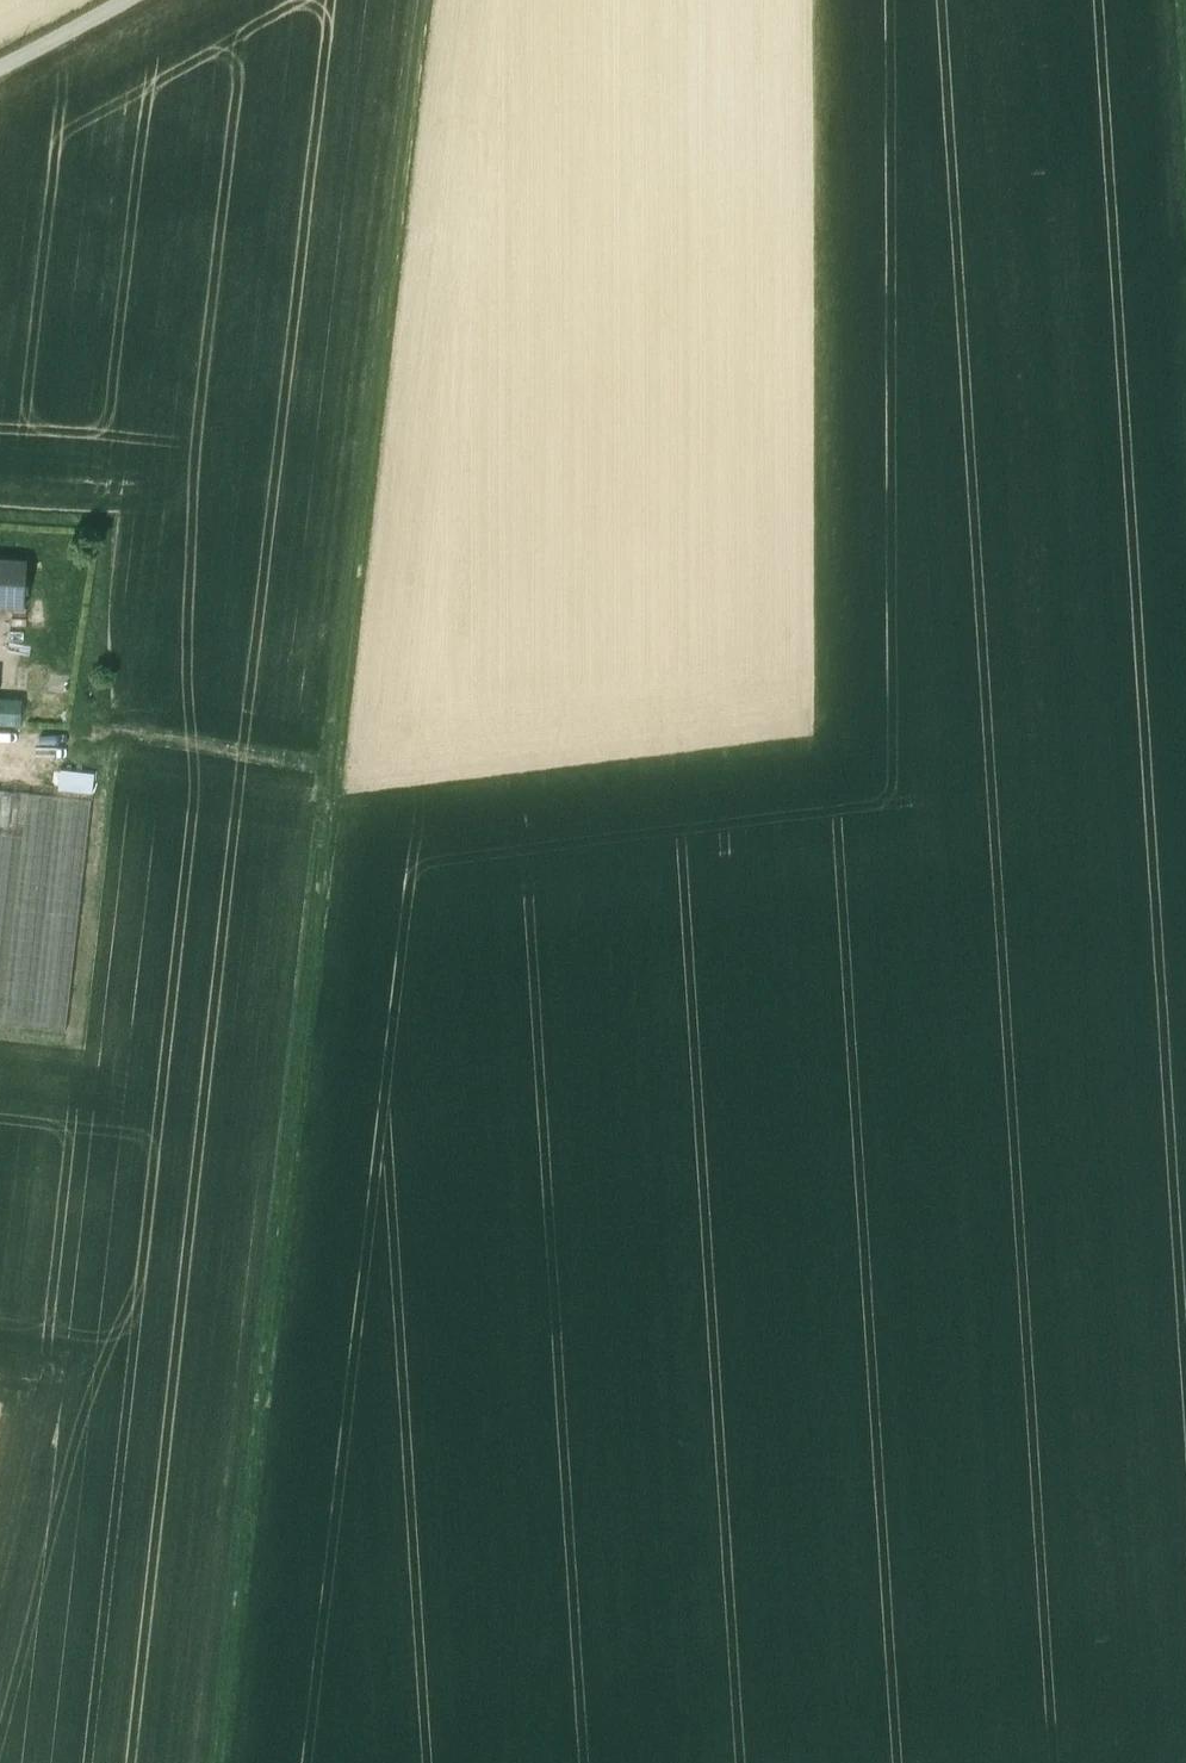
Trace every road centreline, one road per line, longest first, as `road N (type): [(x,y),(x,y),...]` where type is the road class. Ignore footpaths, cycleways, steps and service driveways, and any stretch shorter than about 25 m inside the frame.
road 1 (track): [(416,0),(371,408),(195,1762)]
road 2 (track): [(1174,0),(1185,215)]
road 3 (unclassified): [(0,68),(124,0)]

